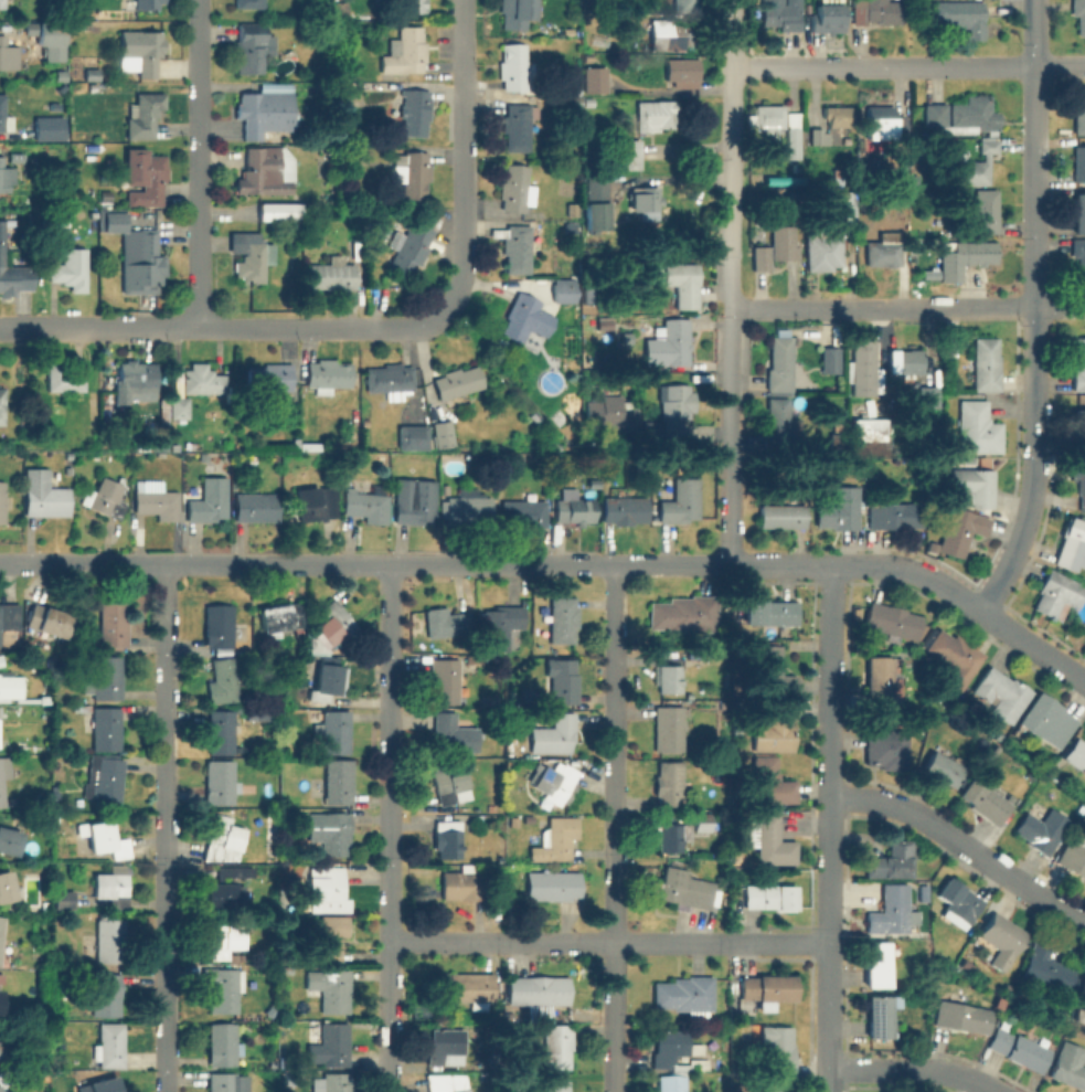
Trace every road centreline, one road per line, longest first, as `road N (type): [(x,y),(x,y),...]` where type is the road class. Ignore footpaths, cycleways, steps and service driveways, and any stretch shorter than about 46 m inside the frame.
road 1 (residential): [(0,560),(727,563)]
road 2 (residential): [(730,0),(727,563)]
road 3 (residential): [(164,563),(166,1091)]
road 4 (residential): [(613,563),(614,1091)]
road 5 (residential): [(390,563),(390,1091)]
road 6 (residential): [(830,564),(827,1091)]
road 7 (residential): [(0,326),(415,326),(449,308)]
road 8 (residential): [(730,308),(1084,306)]
road 9 (residential): [(730,65),(1084,64)]
road 10 (residential): [(392,942),(726,942)]
road 11 (residential): [(198,0),(198,327)]
road 12 (residential): [(1033,306),(1032,505),(981,613)]
road 13 (residential): [(462,0),(462,268),(449,308)]
road 14 (residential): [(1034,0),(1033,306)]
road 15 (residential): [(829,797),(876,799),(916,814),(1084,919)]
road 16 (residential): [(830,564),(918,572),(1084,682)]
road 17 (residential): [(827,1068),(925,1069),(997,1091)]

